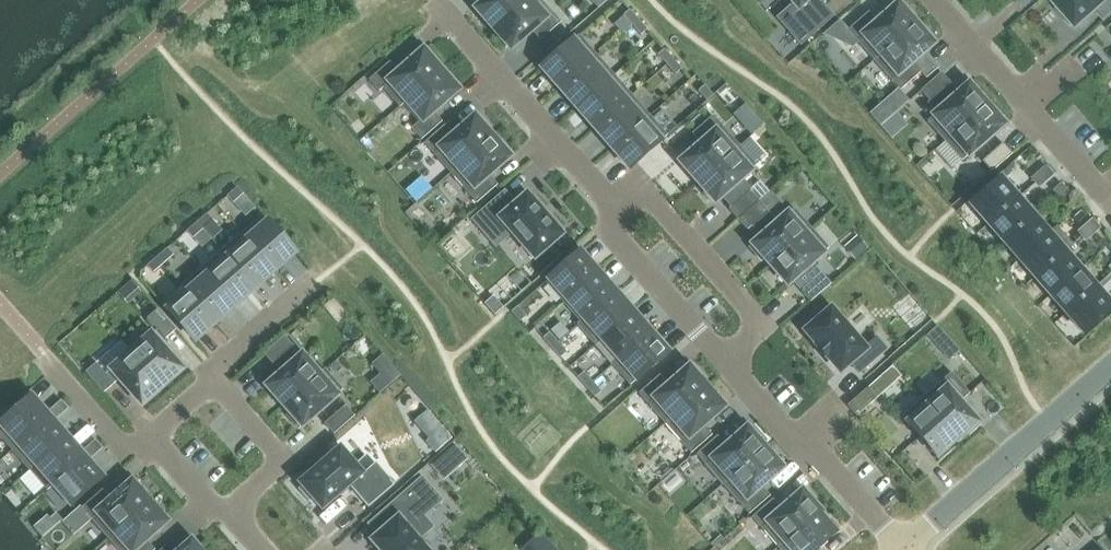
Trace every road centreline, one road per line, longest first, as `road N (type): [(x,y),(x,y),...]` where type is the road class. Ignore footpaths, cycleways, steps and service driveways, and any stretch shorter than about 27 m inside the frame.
road 1 (residential): [(619,212),(444,6)]
road 2 (residential): [(1110,374),(910,549)]
road 3 (residential): [(722,359),(798,448),(831,466),(903,549)]
road 4 (residential): [(619,212),(645,190),(760,324),(722,359)]
road 5 (residential): [(722,359),(605,226),(619,212)]
road 6 (residential): [(216,378),(156,430),(226,511)]
road 7 (residential): [(216,378),(283,457),(226,511)]
road 8 (residential): [(316,284),(216,378)]
road 9 (residential): [(937,0),(1027,103)]

